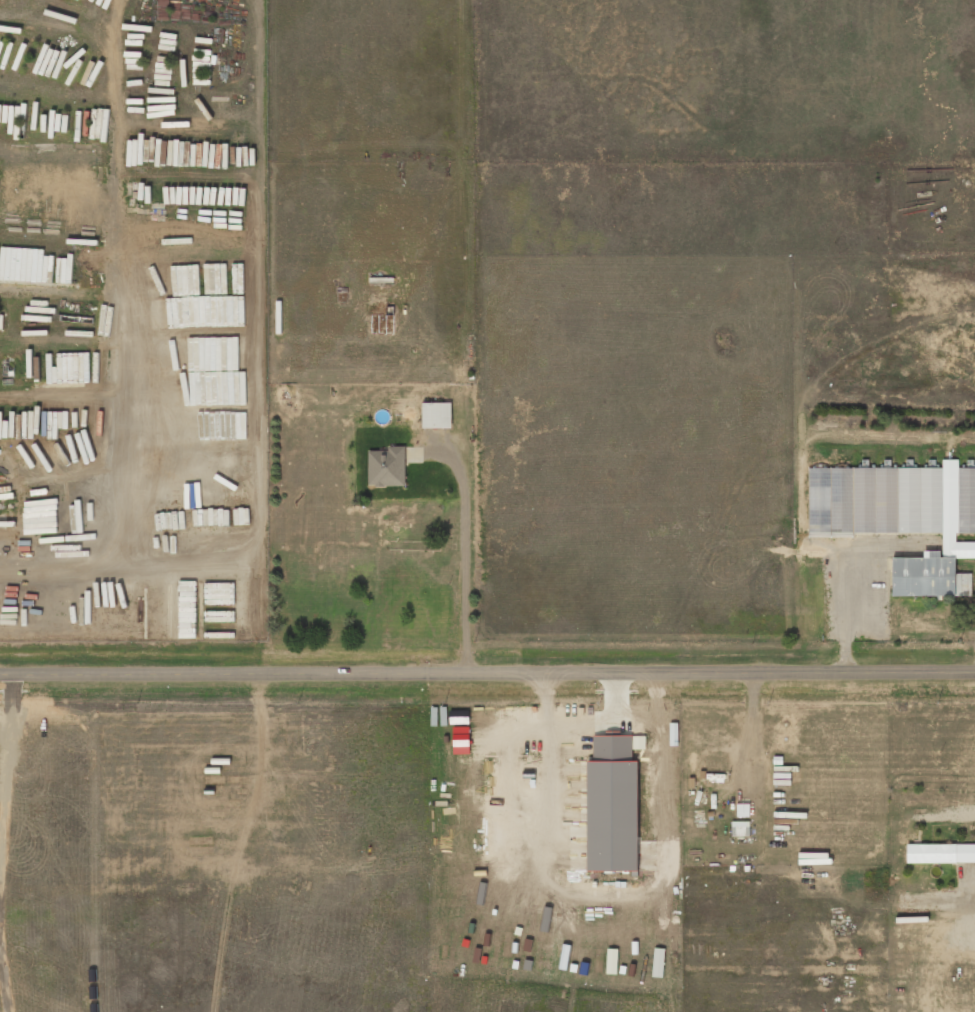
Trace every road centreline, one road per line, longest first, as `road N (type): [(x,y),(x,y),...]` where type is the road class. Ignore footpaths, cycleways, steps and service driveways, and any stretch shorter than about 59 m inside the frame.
road 1 (residential): [(0,674),(974,672)]

